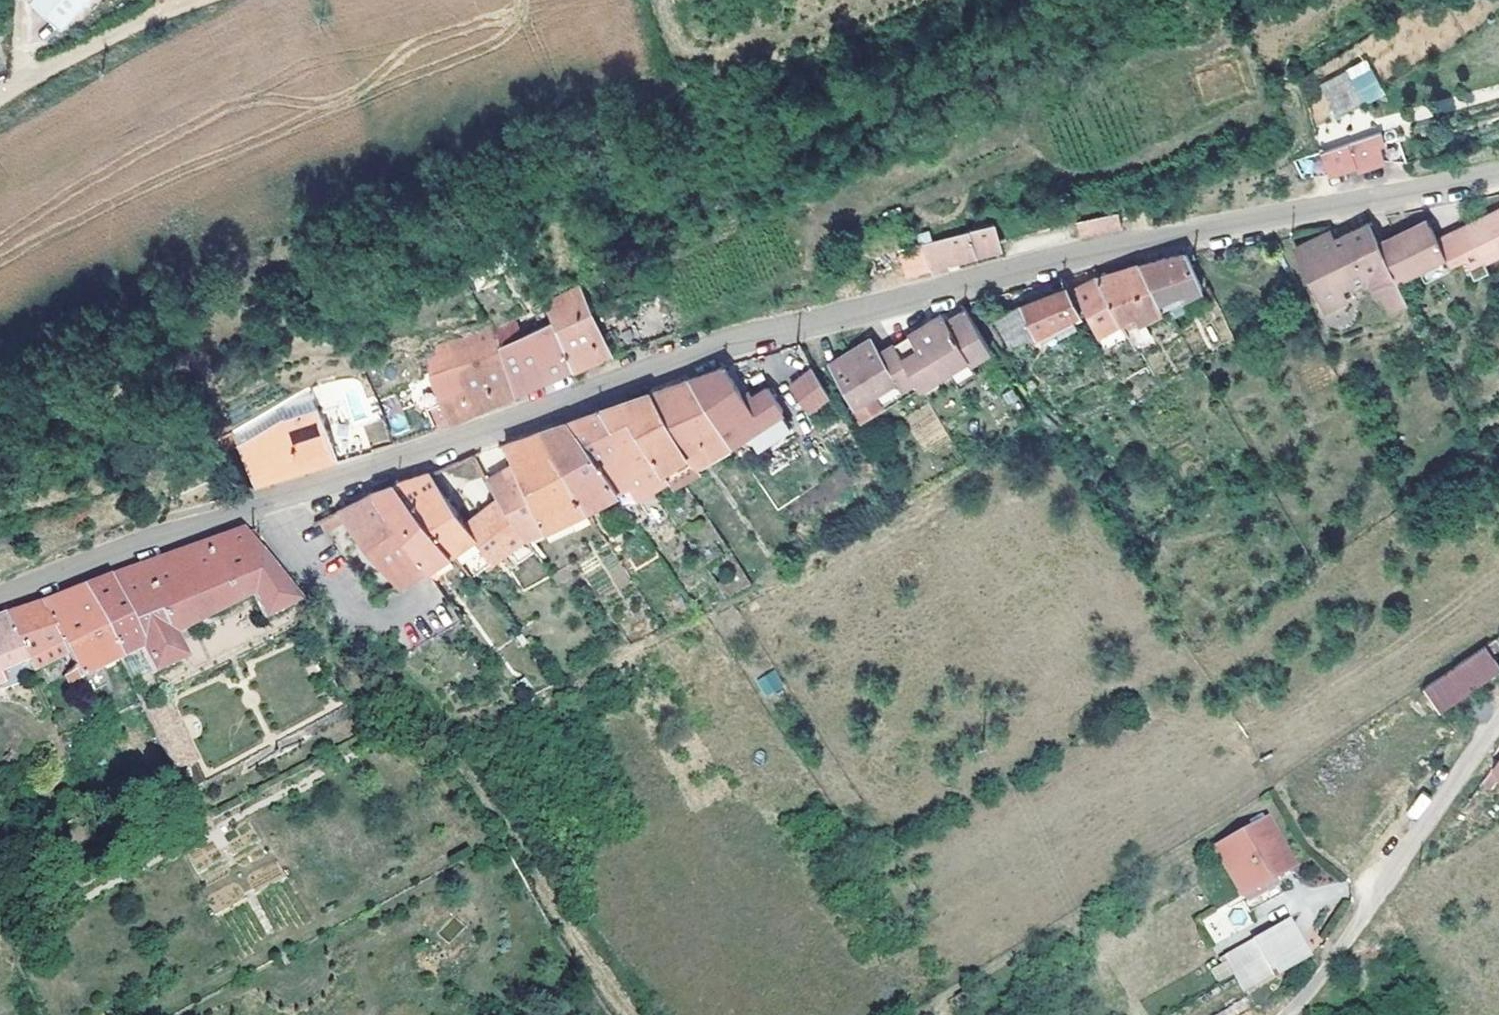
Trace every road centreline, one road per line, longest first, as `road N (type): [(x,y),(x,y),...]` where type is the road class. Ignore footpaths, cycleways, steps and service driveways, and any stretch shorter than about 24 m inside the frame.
road 1 (residential): [(0,603),(705,357),(1045,268),(1498,170)]
road 2 (track): [(973,290),(1048,436),(1268,766),(1313,856),(1389,913),(1446,1014)]
road 3 (track): [(443,741),(708,629),(1048,436)]
road 4 (track): [(629,1014),(443,741),(256,511)]

